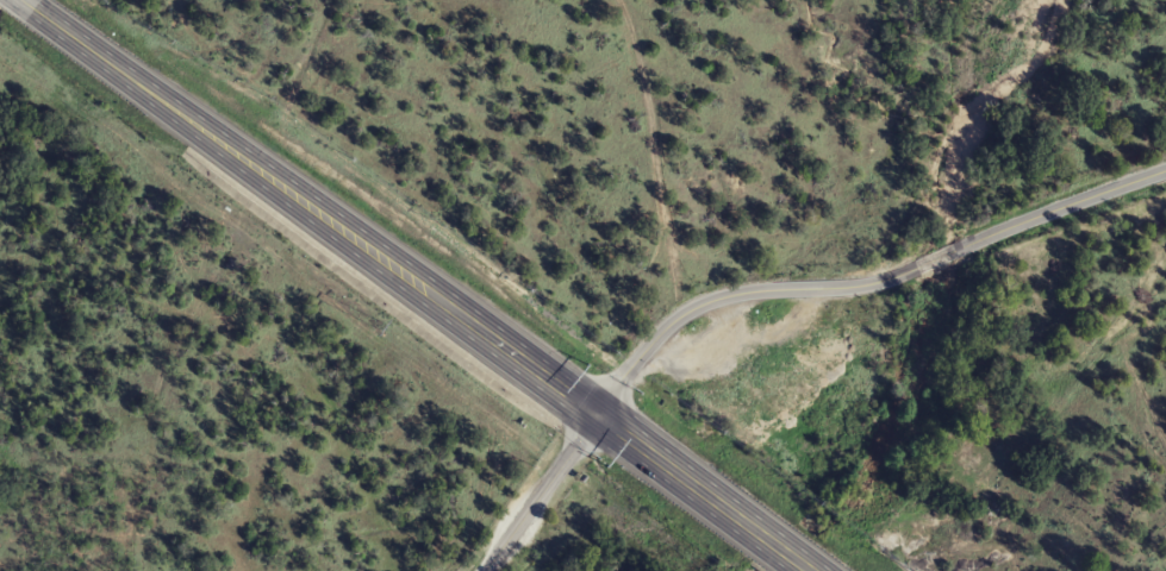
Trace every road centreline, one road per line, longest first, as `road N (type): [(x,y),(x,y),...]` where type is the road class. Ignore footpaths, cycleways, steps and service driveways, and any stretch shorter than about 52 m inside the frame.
road 1 (secondary): [(790,570),(16,0)]
road 2 (residential): [(591,422),(642,352),(669,326),(713,303),(853,290),(1165,178)]
road 3 (tertiary): [(482,570),(591,422)]

